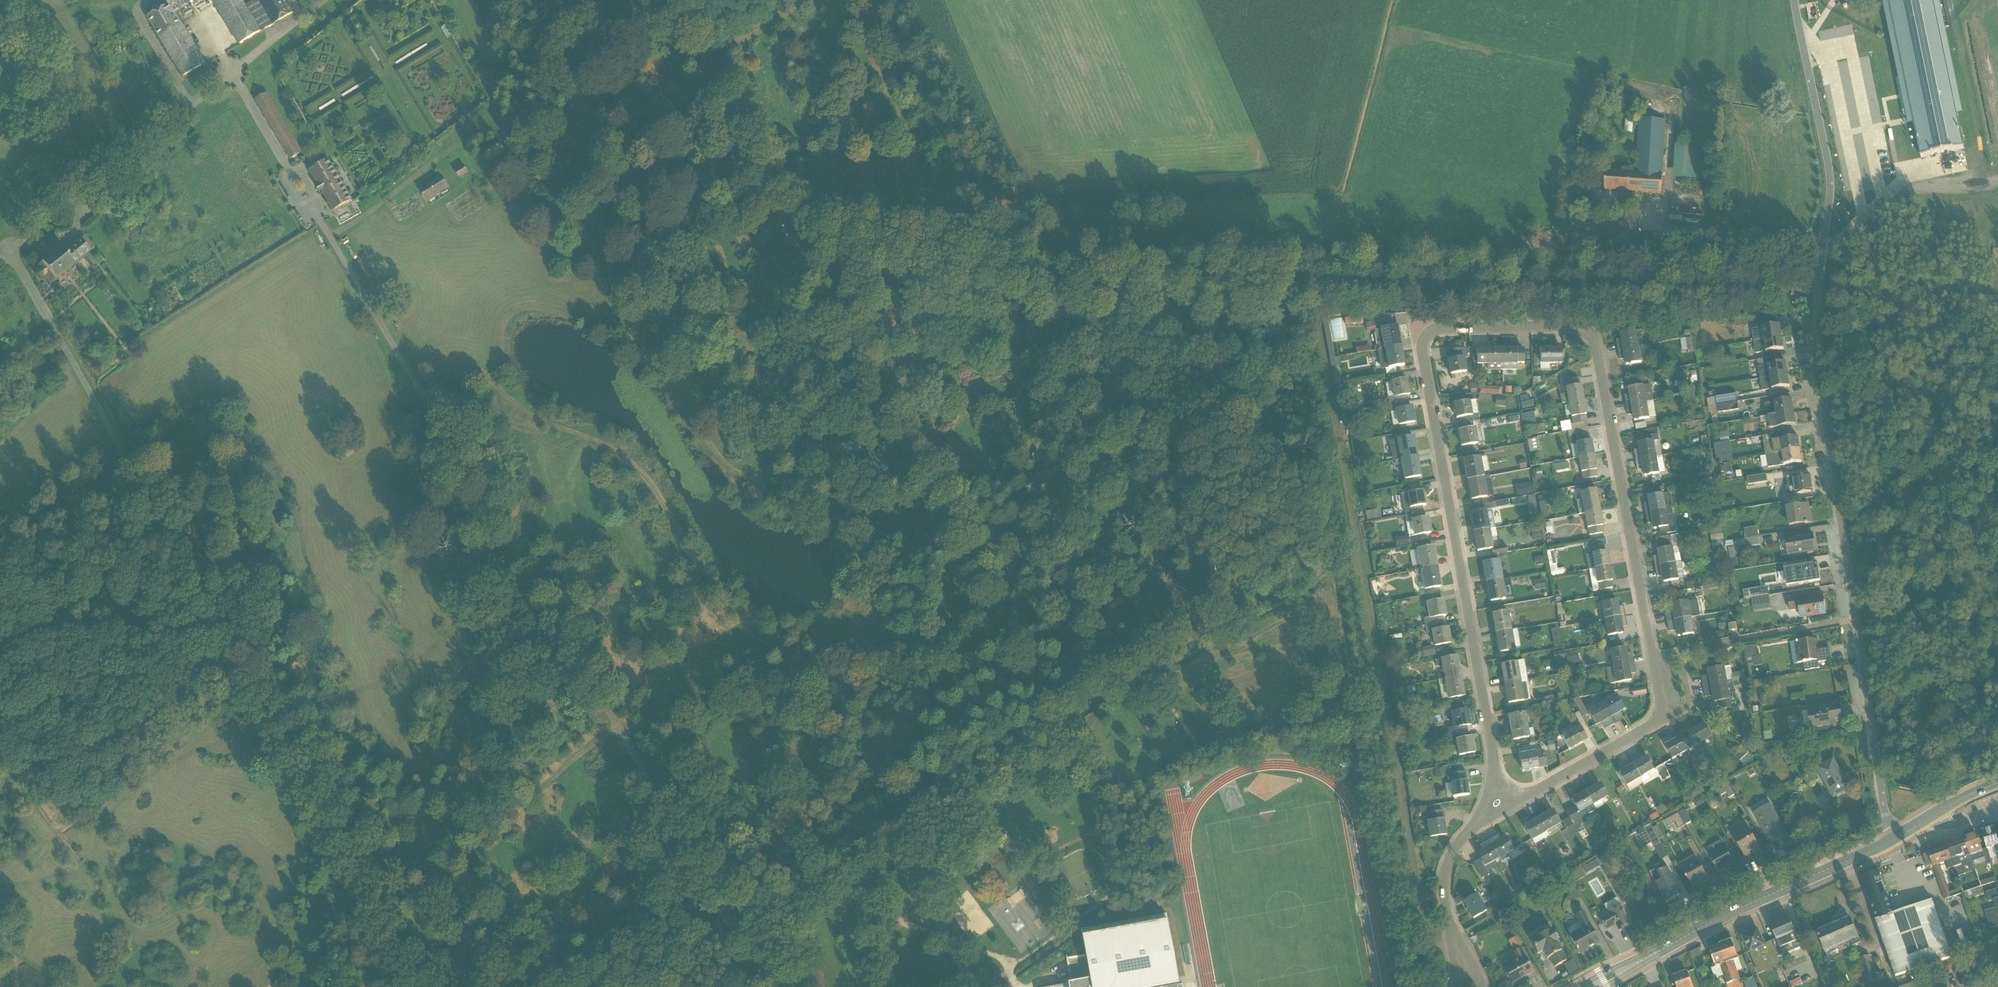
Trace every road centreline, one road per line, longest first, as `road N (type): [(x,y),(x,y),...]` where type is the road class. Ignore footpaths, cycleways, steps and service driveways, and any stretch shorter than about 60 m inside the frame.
road 1 (residential): [(1522,797),(1645,730),(1661,713),(1597,350),(1589,332),(1573,326),(1440,327),(1422,341),(1496,779)]
road 2 (residential): [(1794,0),(1830,184),(1819,291),(1820,388),(1881,792),(1897,838)]
road 3 (track): [(1444,896),(1422,901),(1306,285)]
road 4 (track): [(1819,291),(1306,285)]
road 5 (secondary): [(1897,838),(1734,910),(1596,986)]
road 6 (track): [(1306,285),(1076,281)]
road 7 (residential): [(1461,961),(1444,896),(1447,865),(1480,822)]

